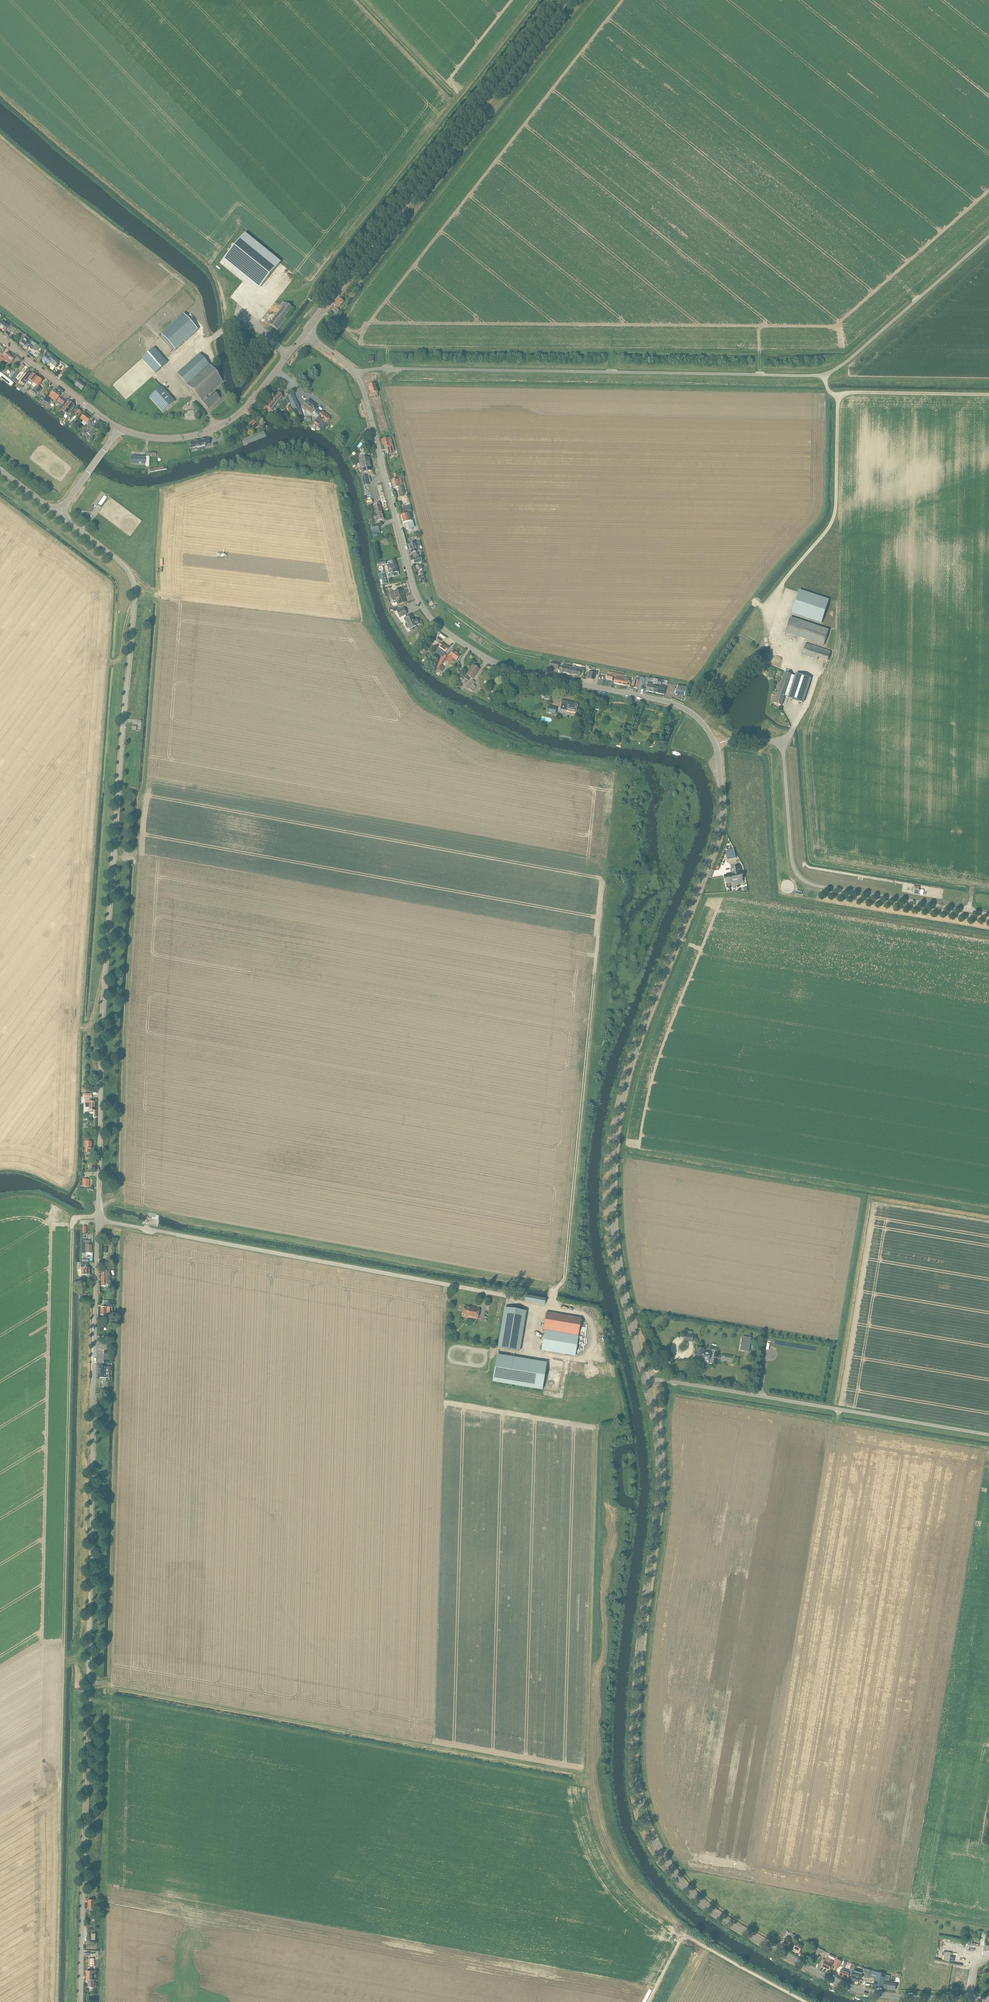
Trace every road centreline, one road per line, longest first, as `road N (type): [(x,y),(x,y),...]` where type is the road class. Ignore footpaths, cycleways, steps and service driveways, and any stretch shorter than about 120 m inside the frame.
road 1 (unclassified): [(81,2001),(102,1034),(134,597),(127,570),(58,514)]
road 2 (tertiary): [(988,1999),(885,1995),(819,1975),(702,1904),(661,1854),(643,1816),(634,1759),(661,1472),(645,1378)]
road 3 (tertiary): [(645,1378),(615,1248),(615,1140),(637,1044),(719,833),(715,744)]
road 4 (tertiary): [(715,744),(683,708),(513,669),(434,622),(415,591),(356,374)]
road 5 (secondary): [(305,334),(570,0)]
road 6 (unclassified): [(715,744),(771,742),(782,751),(792,862),(805,880),(988,914)]
road 7 (track): [(550,1309),(564,1281),(599,939)]
road 8 (unclassified): [(988,1435),(645,1378)]
road 9 (track): [(765,603),(835,518),(836,397)]
road 10 (secondary): [(118,428),(161,439),(217,428),(251,402),(305,334)]
road 11 (track): [(804,2001),(687,1936),(649,2001)]
road 12 (track): [(988,395),(836,397),(824,377)]
road 13 (secondary): [(118,428),(0,339)]

